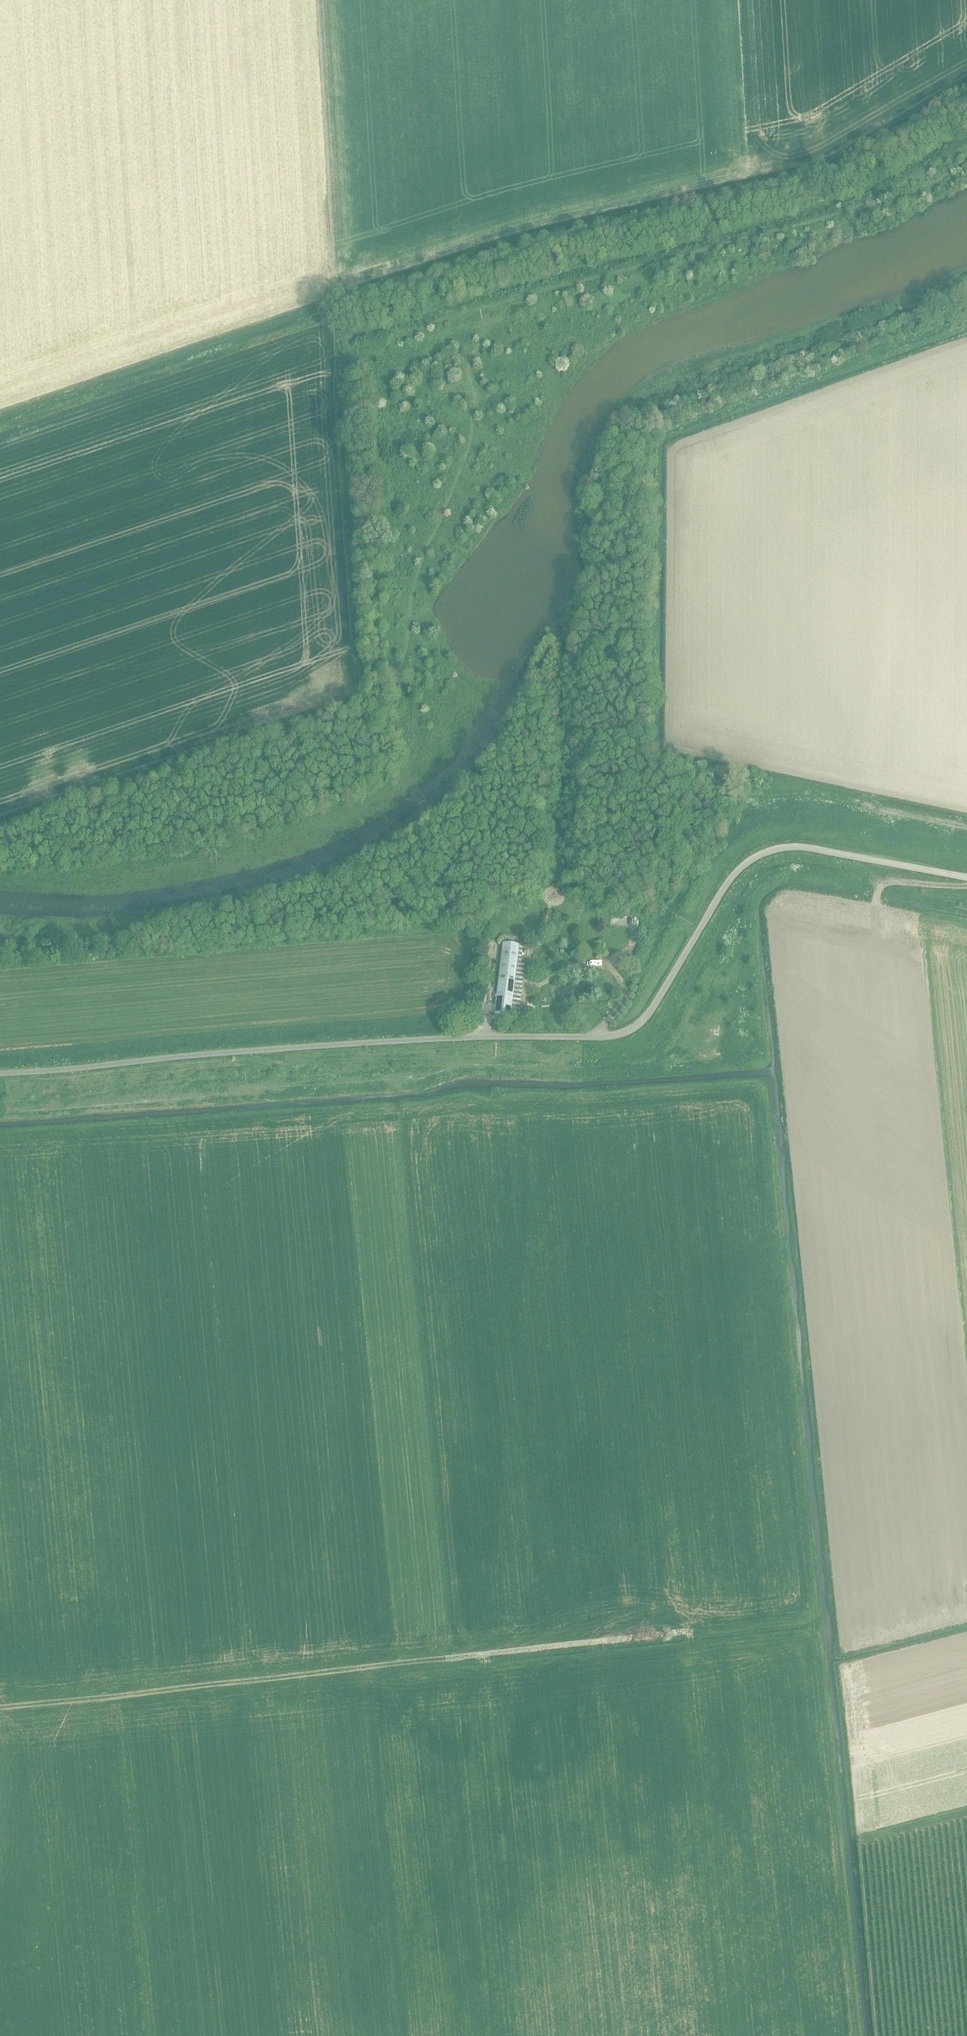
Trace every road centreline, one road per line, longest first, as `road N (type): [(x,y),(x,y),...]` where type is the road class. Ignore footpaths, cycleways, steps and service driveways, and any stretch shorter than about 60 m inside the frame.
road 1 (unclassified): [(0,1073),(624,1033),(650,1011),(726,883),(751,859),(780,849),(818,850),(966,877)]
road 2 (track): [(684,812),(742,825),(778,792),(831,791),(966,823)]

